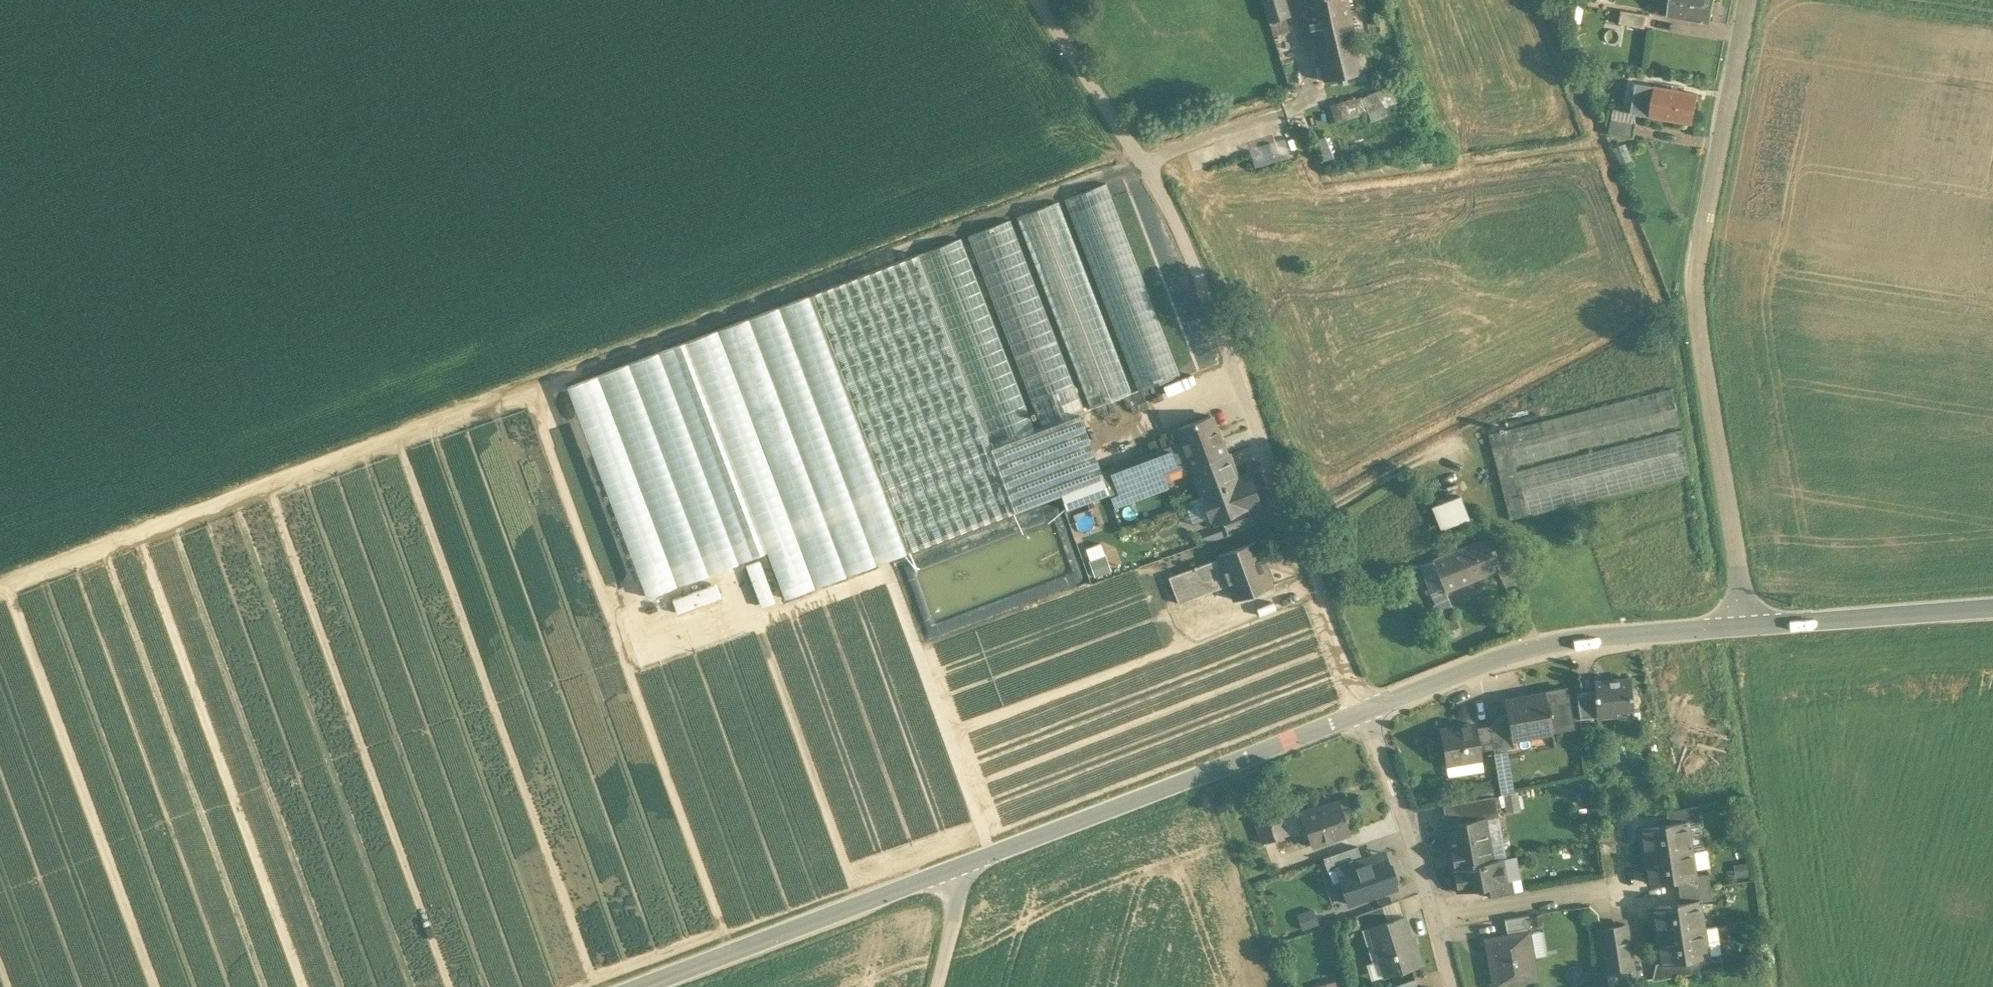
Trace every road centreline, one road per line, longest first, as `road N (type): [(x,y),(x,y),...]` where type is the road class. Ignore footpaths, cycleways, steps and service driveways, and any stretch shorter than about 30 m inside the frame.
road 1 (residential): [(1370,715),(1178,224),(1037,0)]
road 2 (residential): [(1756,0),(1693,303),(1746,627)]
road 3 (tertiary): [(1370,715),(962,865)]
road 4 (tertiary): [(1746,627),(1521,656),(1370,715)]
road 5 (tertiary): [(962,865),(637,986)]
road 6 (tertiary): [(1992,608),(1746,627)]
road 7 (residential): [(1441,920),(1370,715)]
road 8 (residential): [(1441,920),(1623,889)]
road 9 (track): [(1300,528),(1448,447),(1456,453)]
road 10 (residential): [(962,865),(937,986)]

